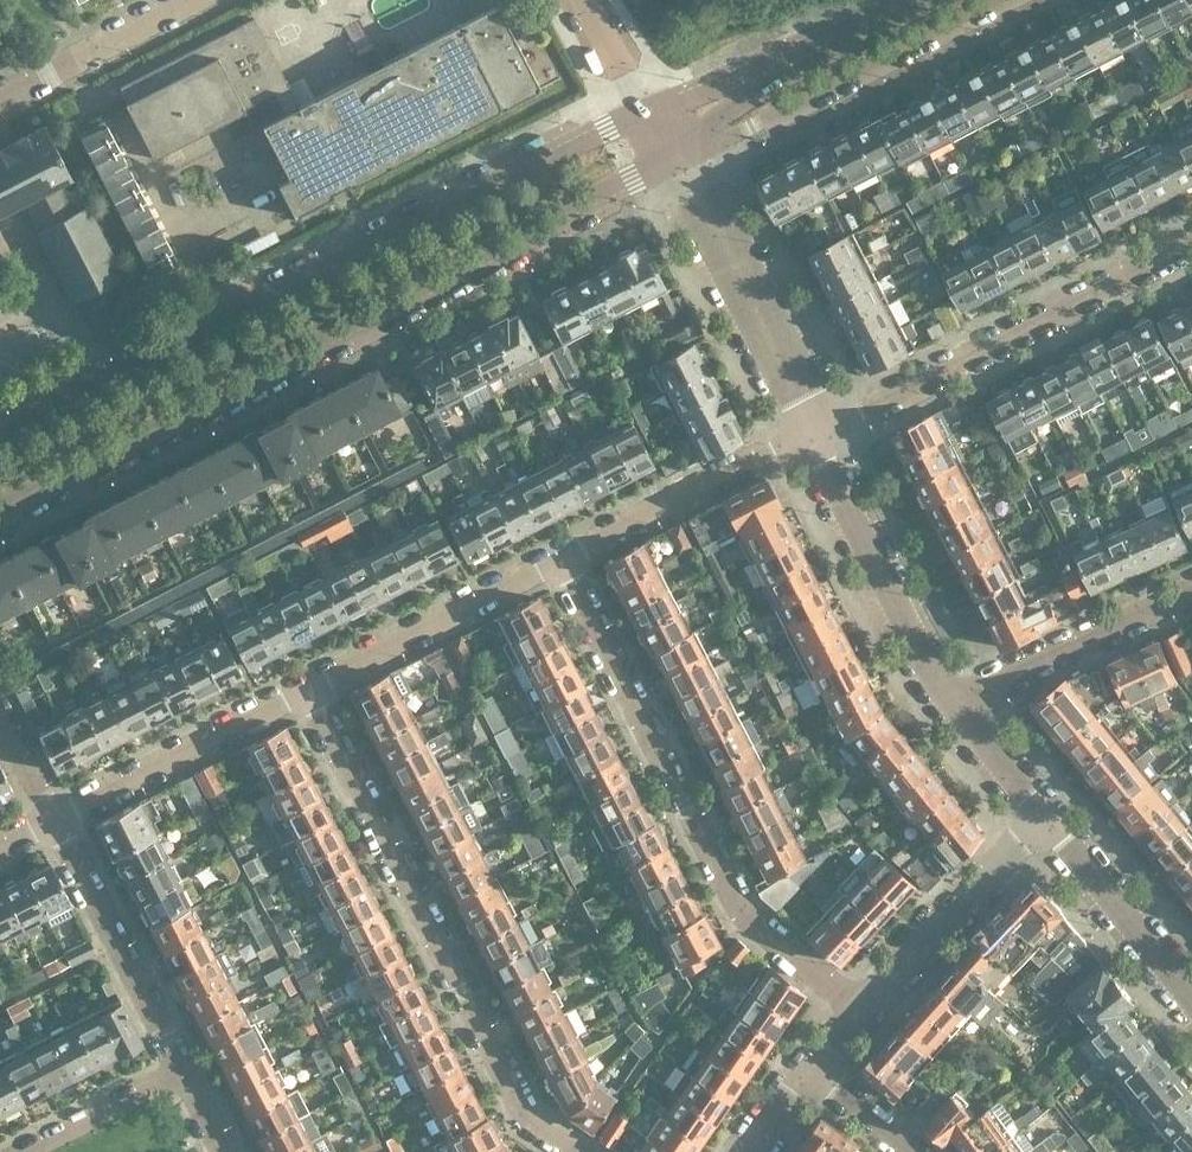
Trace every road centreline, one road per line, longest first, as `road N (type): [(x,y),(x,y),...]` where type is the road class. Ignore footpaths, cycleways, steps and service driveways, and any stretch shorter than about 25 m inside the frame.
road 1 (tertiary): [(0,515),(676,163)]
road 2 (tertiary): [(649,112),(0,436)]
road 3 (residential): [(860,1010),(739,915),(563,558)]
road 4 (residential): [(579,1151),(528,1119),(306,689)]
road 5 (residential): [(813,430),(1191,239)]
road 6 (residential): [(676,163),(1001,0)]
road 7 (residential): [(951,701),(813,430)]
road 8 (residential): [(813,430),(676,163)]
road 9 (residential): [(306,689),(563,558)]
road 10 (residential): [(183,1074),(53,819)]
road 11 (residential): [(53,819),(306,689)]
road 12 (residential): [(563,558),(813,430)]
road 13 (residential): [(860,1010),(1044,816)]
road 14 (residential): [(951,701),(1191,591)]
road 15 (residential): [(1191,997),(1044,816)]
road 16 (residential): [(187,0),(0,95)]
road 17 (tertiary): [(676,163),(815,54)]
road 18 (tertiary): [(815,54),(649,112)]
road 19 (residential): [(183,1074),(27,1151)]
road 20 (residential): [(1044,816),(951,701)]
road 21 (residential): [(649,112),(584,0)]
road 22 (residential): [(912,1151),(810,1073)]

